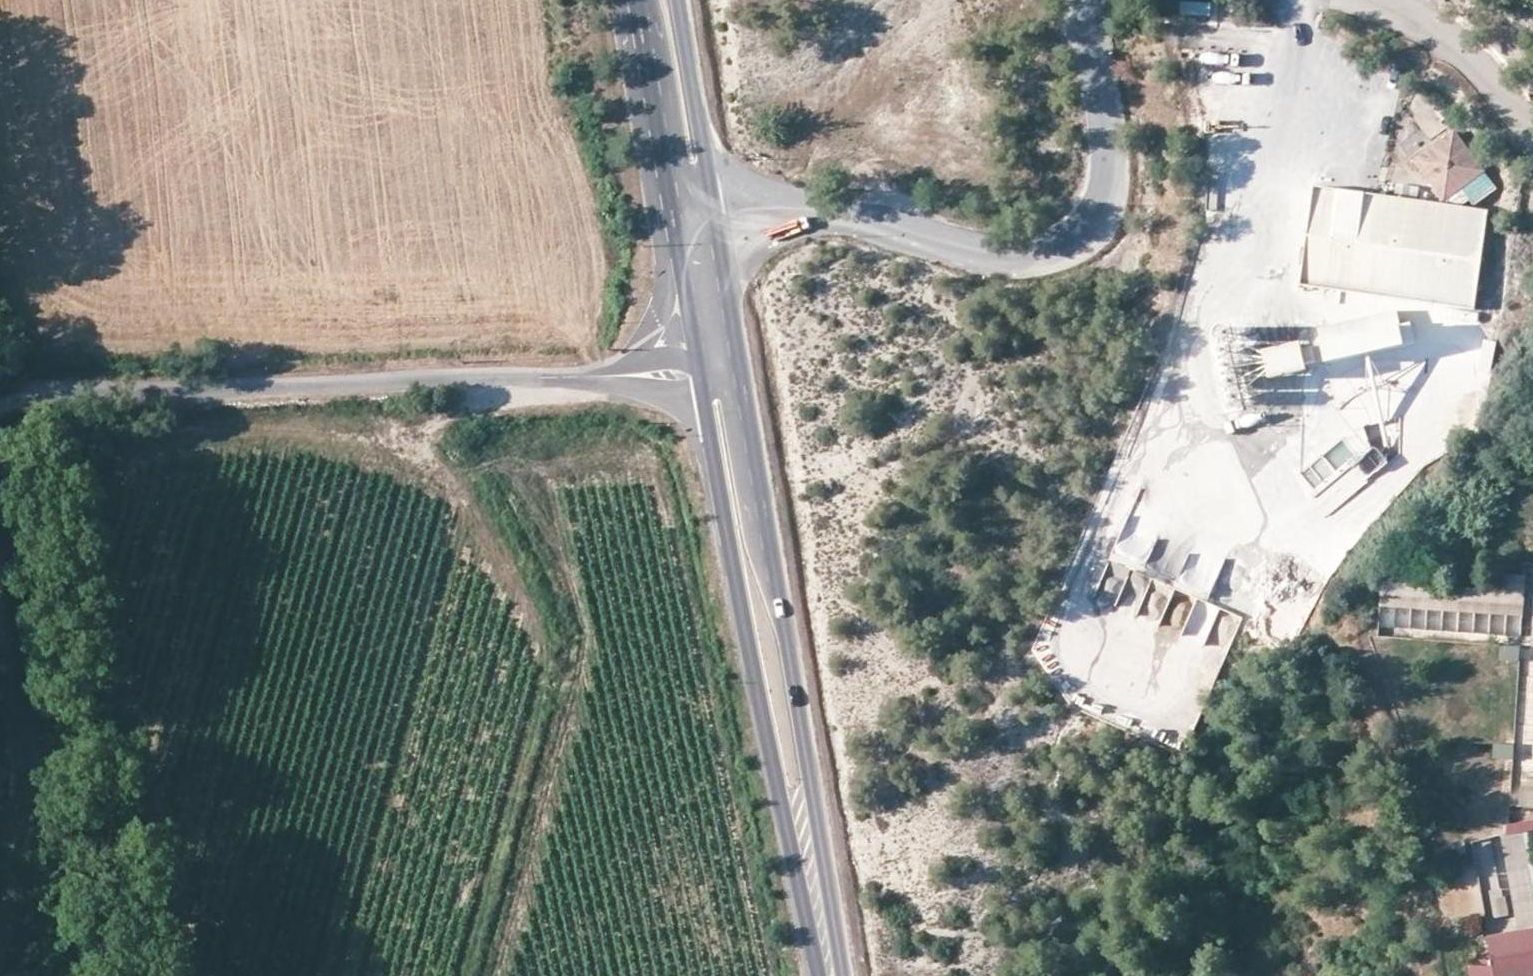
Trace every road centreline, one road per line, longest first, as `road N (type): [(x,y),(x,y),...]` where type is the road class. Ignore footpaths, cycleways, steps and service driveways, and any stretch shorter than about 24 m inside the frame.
road 1 (track): [(495,381),(475,408),(402,444),(222,440),(137,456),(115,470),(94,541),(100,592),(181,940),(180,975)]
road 2 (tertiary): [(23,406),(63,392),(720,376)]
road 3 (secondary): [(720,376),(833,975)]
road 4 (track): [(456,975),(540,653),(528,610),(472,514),(405,465),(397,451)]
road 5 (secondary): [(660,0),(720,376)]

